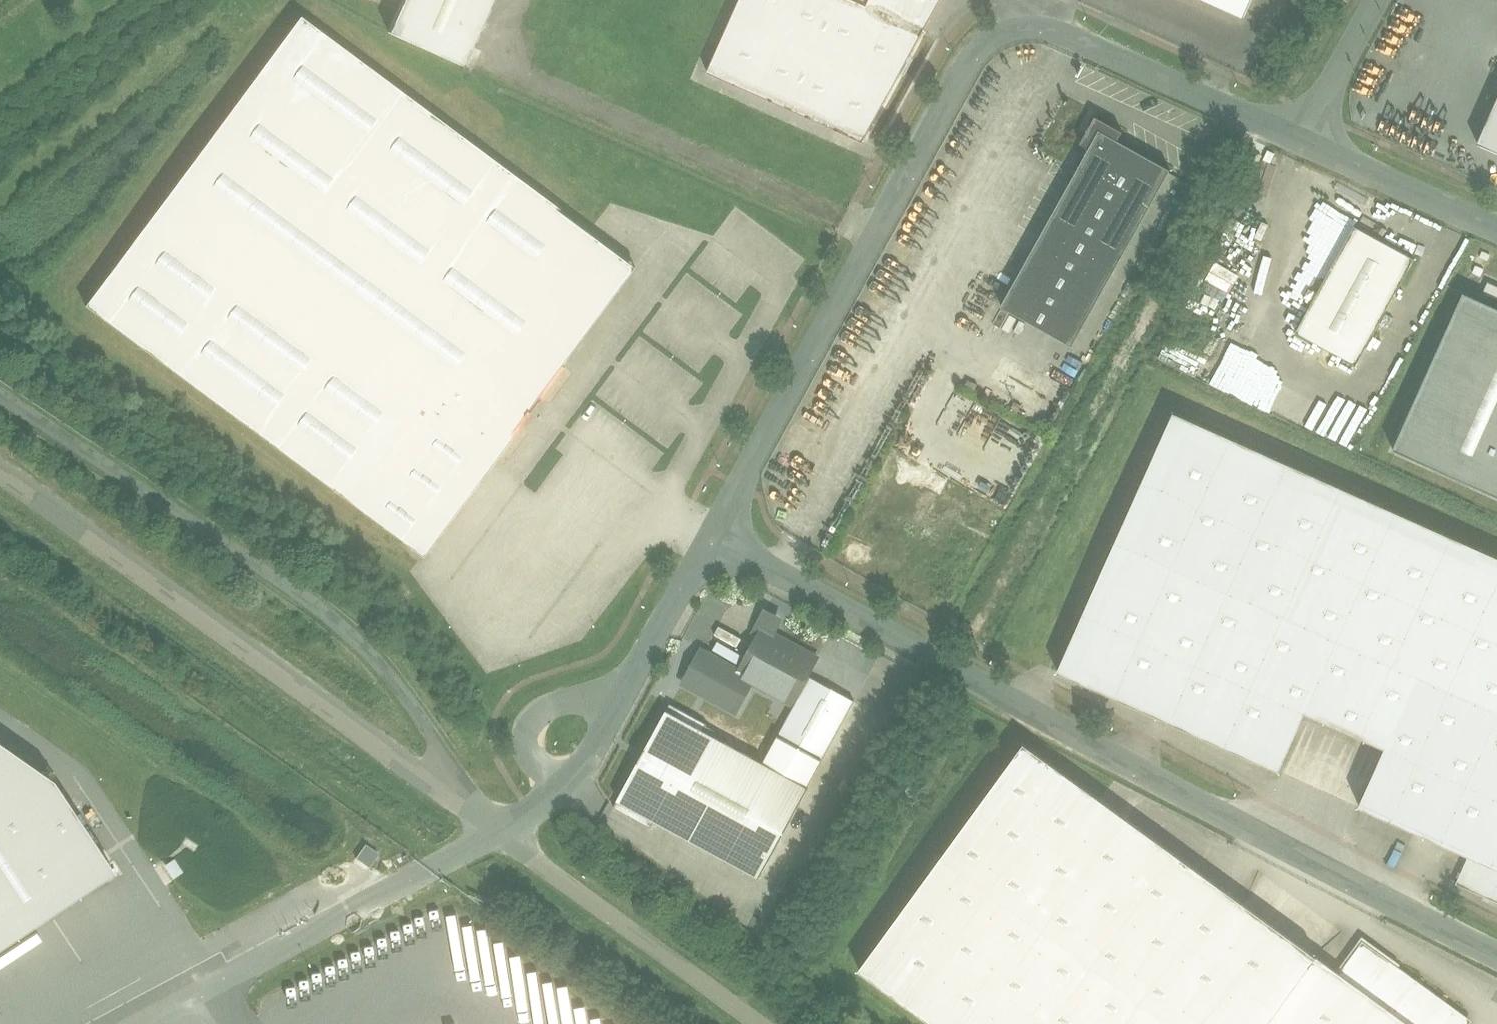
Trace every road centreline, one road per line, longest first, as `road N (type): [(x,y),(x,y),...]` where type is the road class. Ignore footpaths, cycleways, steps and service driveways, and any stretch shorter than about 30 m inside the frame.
road 1 (residential): [(1291,135),(1066,25),(1020,24),(983,61),(892,207),(718,541)]
road 2 (residential): [(1496,959),(718,541)]
road 3 (unclassified): [(0,389),(332,602),(431,720),(446,795)]
road 4 (unclassified): [(0,480),(183,599),(446,795)]
road 5 (residential): [(718,541),(571,776),(505,838)]
road 6 (unclassified): [(505,838),(763,1023)]
road 7 (residential): [(1496,228),(1291,135)]
road 8 (residential): [(1291,135),(1372,0)]

